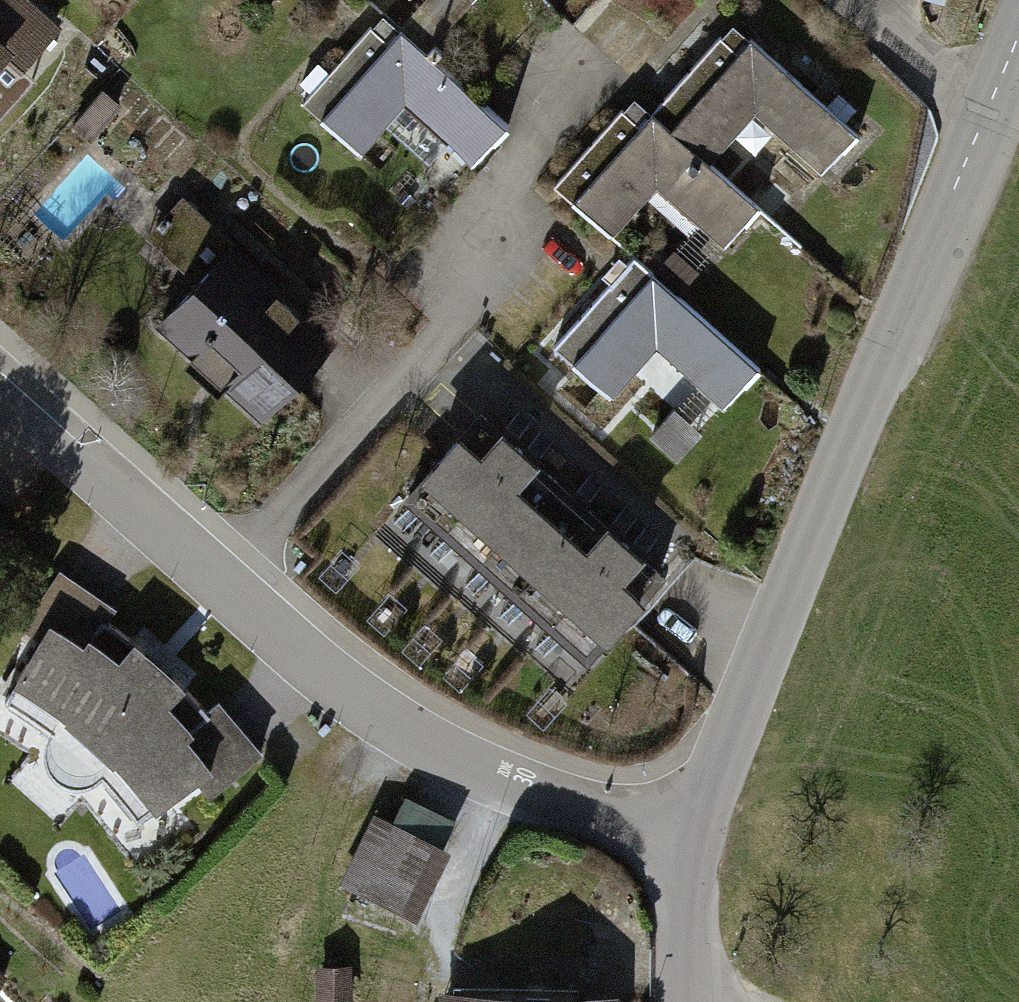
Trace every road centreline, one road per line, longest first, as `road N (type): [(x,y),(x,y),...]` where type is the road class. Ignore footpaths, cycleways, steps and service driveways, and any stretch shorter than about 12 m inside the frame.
road 1 (residential): [(702,827),(515,786),(342,693),(0,383)]
road 2 (unclassified): [(1018,40),(792,581),(702,827)]
road 3 (unclassified): [(702,827),(692,1001)]

